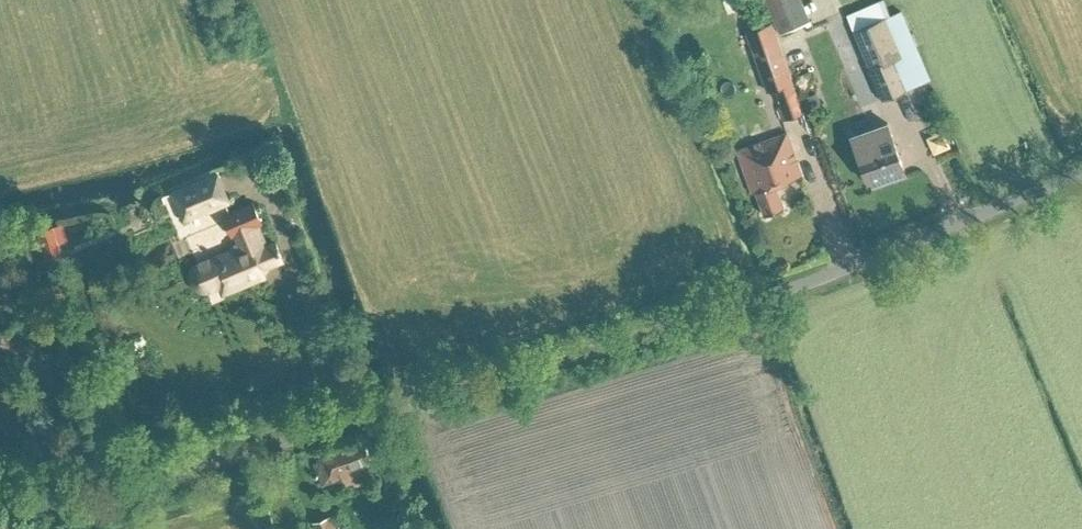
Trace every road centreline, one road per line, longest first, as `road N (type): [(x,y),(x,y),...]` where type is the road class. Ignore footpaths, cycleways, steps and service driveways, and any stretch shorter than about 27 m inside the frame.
road 1 (unclassified): [(1081,170),(783,289),(0,526)]

